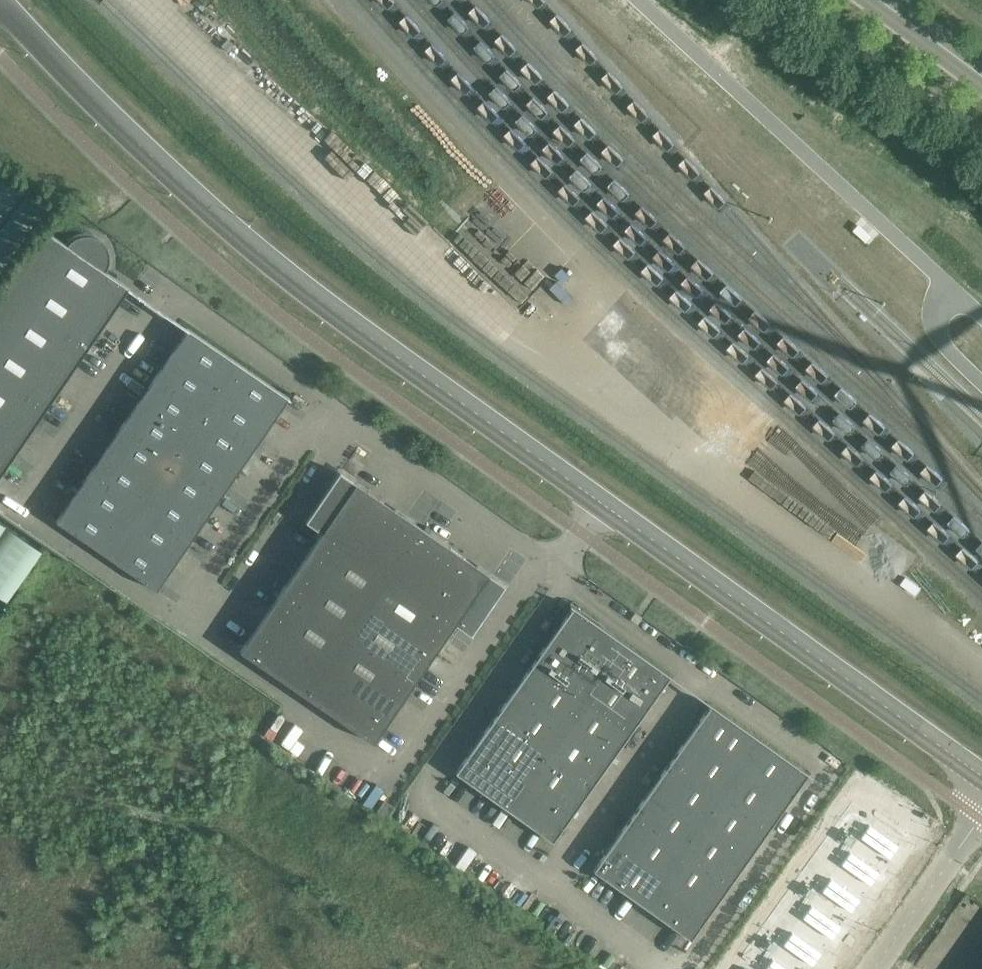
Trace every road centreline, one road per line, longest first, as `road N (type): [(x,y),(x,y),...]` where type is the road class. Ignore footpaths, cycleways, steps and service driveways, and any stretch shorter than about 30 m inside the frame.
road 1 (tertiary): [(981,776),(270,261),(116,122),(0,2)]
road 2 (unclassified): [(874,968),(981,814)]
road 3 (secondary): [(981,75),(881,0)]

